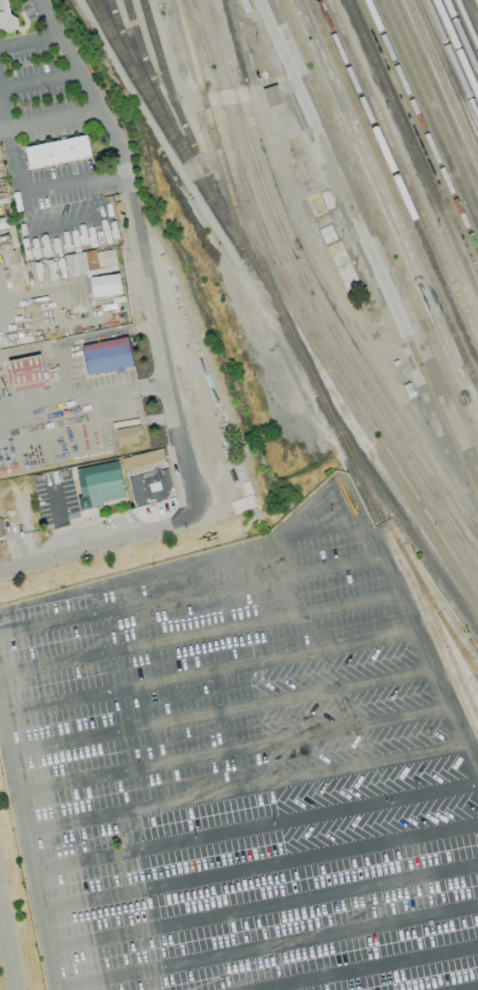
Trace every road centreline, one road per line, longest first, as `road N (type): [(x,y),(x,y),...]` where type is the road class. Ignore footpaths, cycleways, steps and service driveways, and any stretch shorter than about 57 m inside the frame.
road 1 (residential): [(183,517),(199,503),(149,279)]
road 2 (residential): [(0,568),(183,517)]

